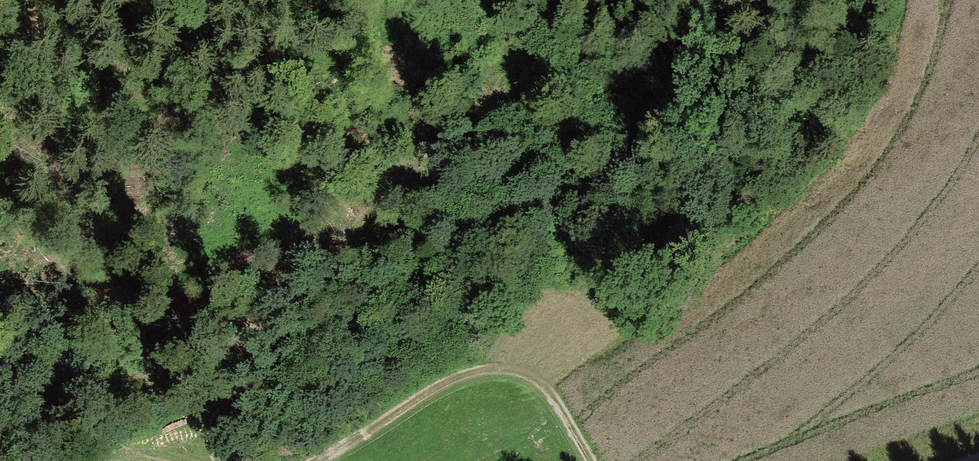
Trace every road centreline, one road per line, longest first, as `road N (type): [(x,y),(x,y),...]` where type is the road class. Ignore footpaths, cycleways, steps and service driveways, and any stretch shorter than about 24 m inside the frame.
road 1 (track): [(587,460),(539,386),(511,371),(437,389),(313,460)]

